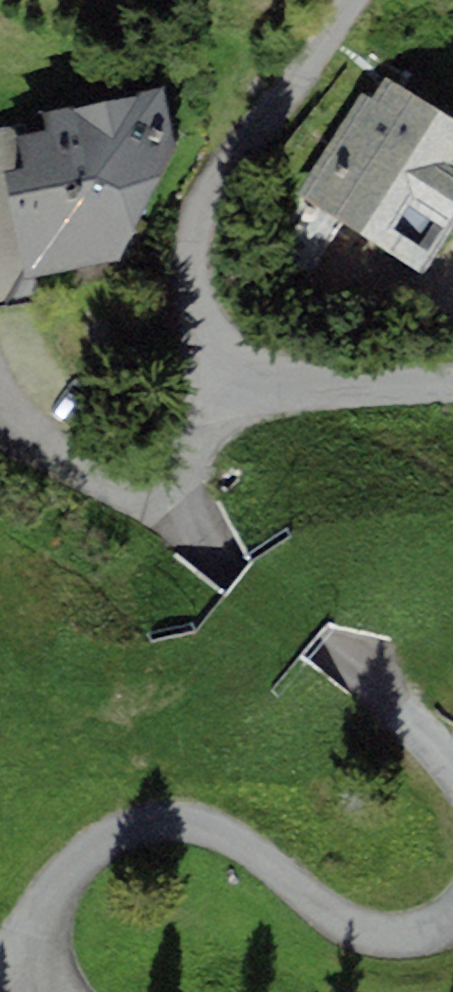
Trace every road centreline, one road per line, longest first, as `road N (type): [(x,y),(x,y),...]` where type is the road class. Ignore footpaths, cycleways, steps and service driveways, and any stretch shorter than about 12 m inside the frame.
road 1 (residential): [(452,928),(418,941),(368,934),(220,831),(171,824),(120,838),(65,886),(0,972)]
road 2 (residential): [(227,387),(182,465),(185,518),(235,574),(351,653),(452,754)]
road 3 (residential): [(227,387),(186,326),(184,262),(201,198),(341,0)]
road 4 (residential): [(452,378),(227,387)]

